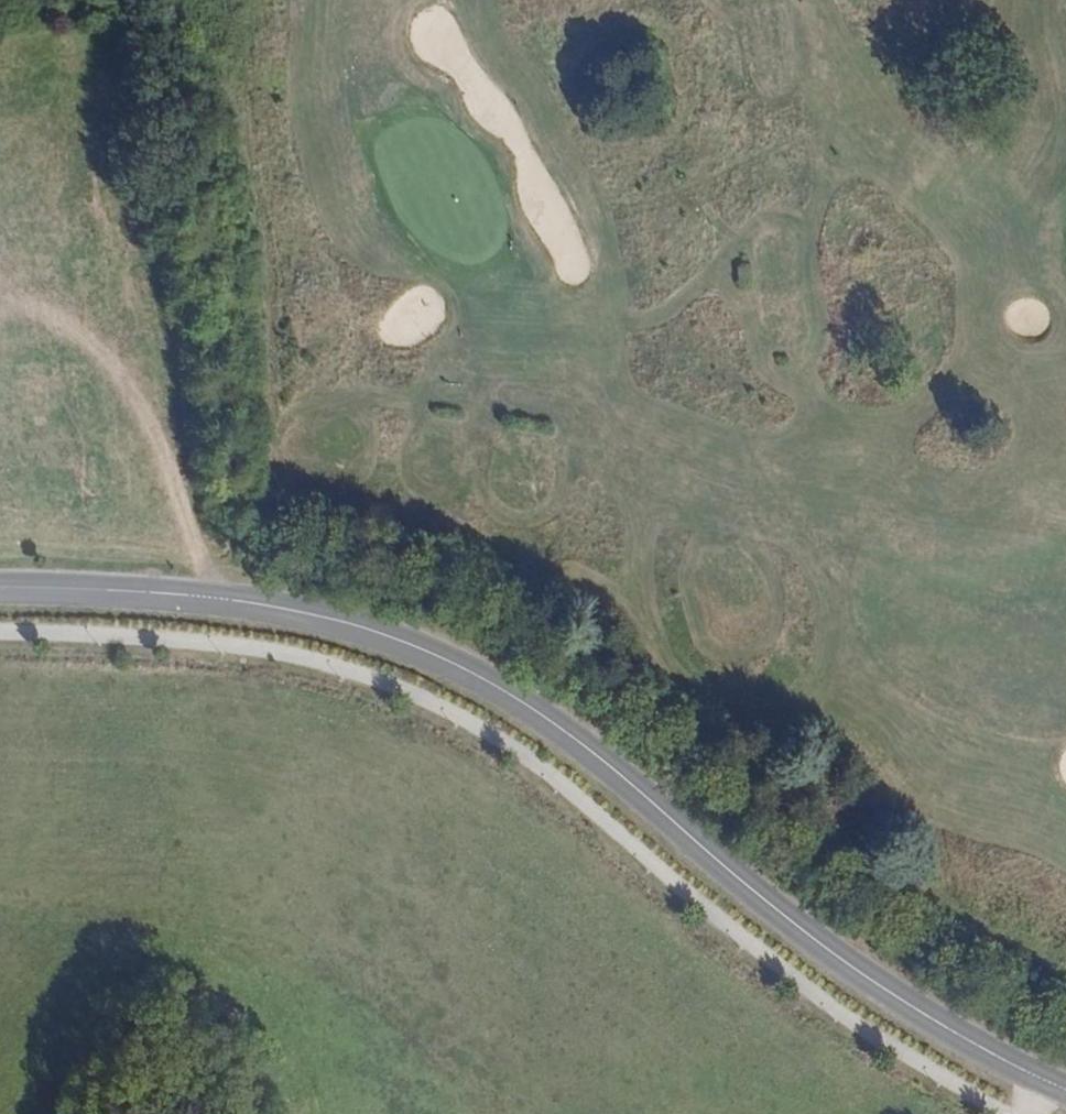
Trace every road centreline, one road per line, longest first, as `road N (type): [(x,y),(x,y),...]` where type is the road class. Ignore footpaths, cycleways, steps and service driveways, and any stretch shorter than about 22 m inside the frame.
road 1 (tertiary): [(1065,1089),(928,1018),(768,902),(536,710),(439,658),(335,620),(221,599),(0,589)]
road 2 (track): [(221,599),(141,0)]

